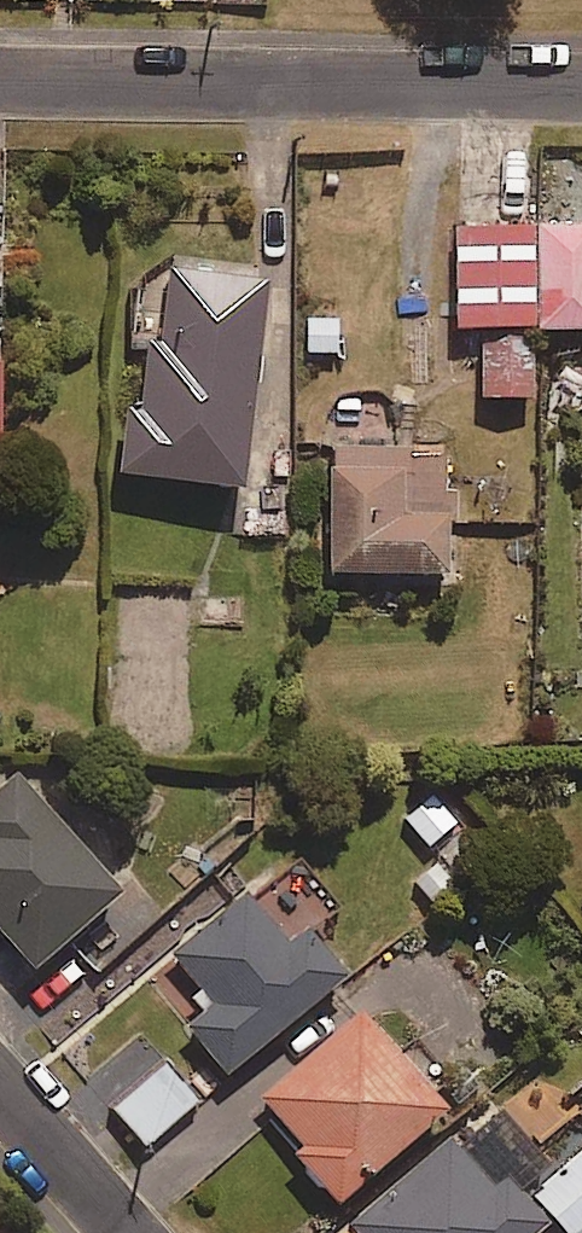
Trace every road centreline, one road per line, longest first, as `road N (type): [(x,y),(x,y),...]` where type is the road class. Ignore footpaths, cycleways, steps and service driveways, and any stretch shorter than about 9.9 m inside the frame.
road 1 (residential): [(0,71),(581,79)]
road 2 (residential): [(0,1098),(121,1232)]

